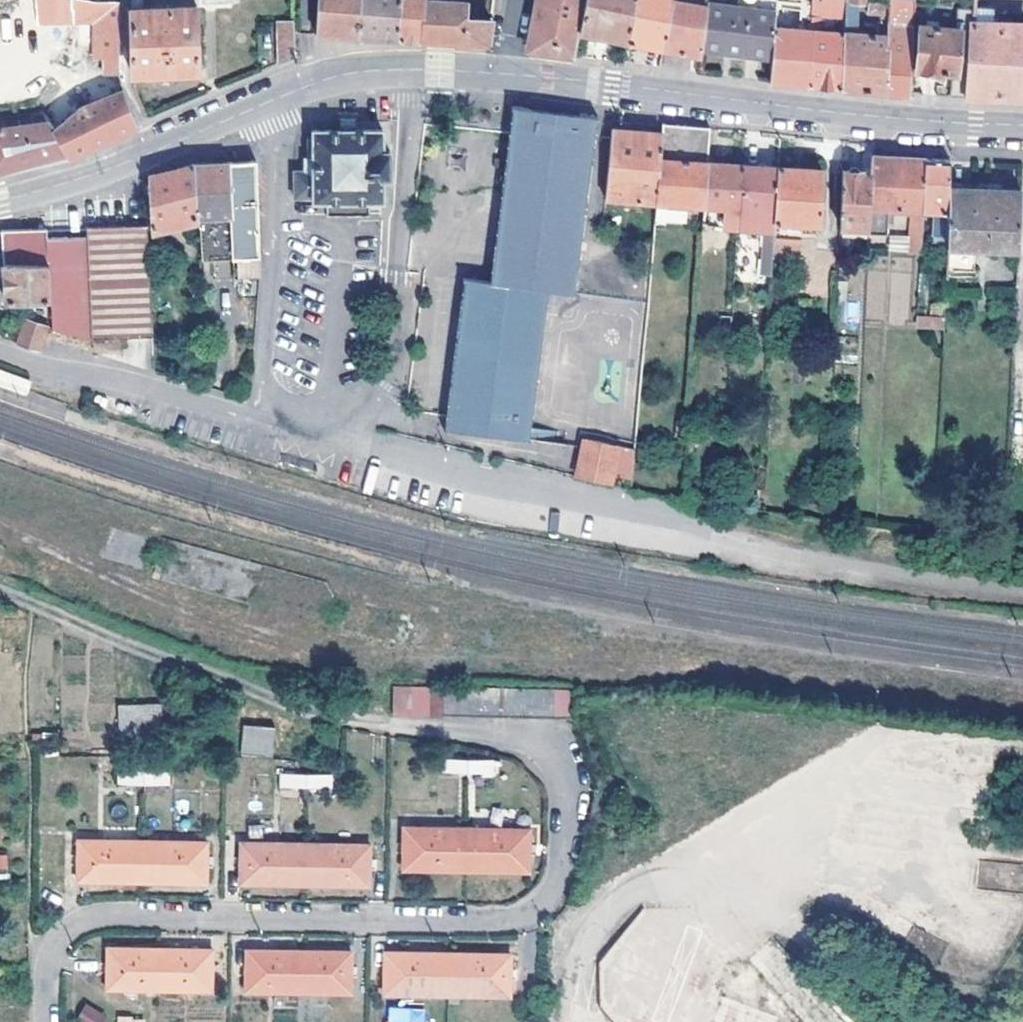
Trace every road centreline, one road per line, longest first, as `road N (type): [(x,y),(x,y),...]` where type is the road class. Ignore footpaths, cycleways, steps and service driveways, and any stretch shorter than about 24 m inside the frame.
road 1 (residential): [(362,725),(542,752),(559,767),(567,792),(558,872),(535,908),(497,922),(84,920),(47,944),(41,1021)]
road 2 (track): [(0,527),(192,609),(369,661),(468,664),(609,641)]
road 3 (tertiary): [(409,70),(1022,127)]
road 4 (track): [(0,592),(306,715),(362,725)]
road 5 (residential): [(360,450),(409,70)]
road 6 (residential): [(709,539),(360,450)]
road 7 (residential): [(258,105),(272,144),(273,248),(257,420)]
road 8 (tertiary): [(0,201),(97,175),(258,105)]
road 9 (residential): [(257,420),(0,352)]
road 10 (tertiary): [(258,105),(342,73),(409,70)]

